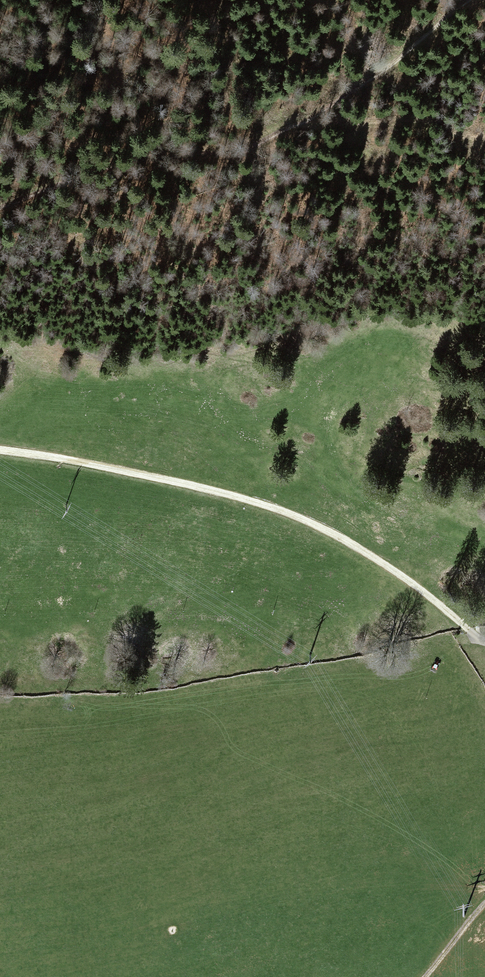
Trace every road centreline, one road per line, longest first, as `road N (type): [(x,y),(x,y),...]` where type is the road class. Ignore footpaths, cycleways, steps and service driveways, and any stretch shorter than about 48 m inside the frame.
road 1 (track): [(461,0),(339,101),(262,142),(0,199)]
road 2 (track): [(0,453),(219,492),(306,521),(423,590)]

